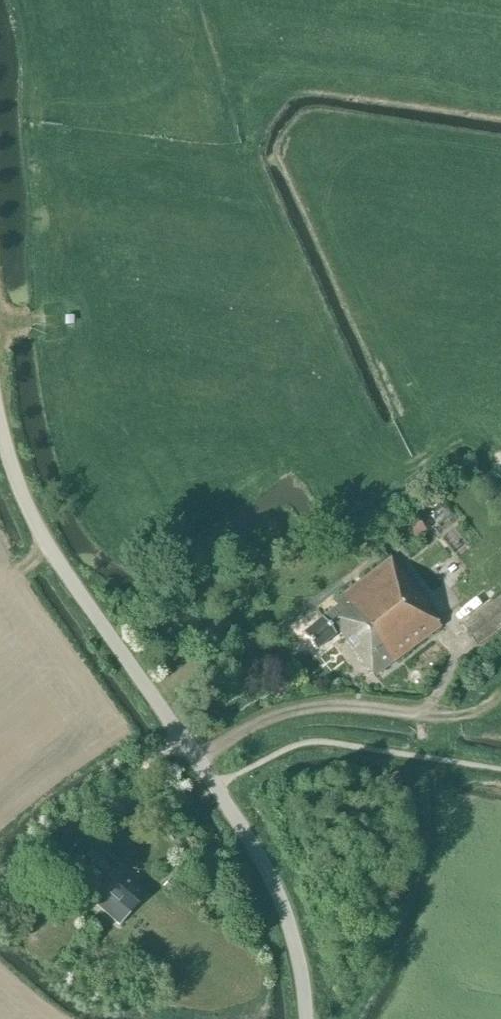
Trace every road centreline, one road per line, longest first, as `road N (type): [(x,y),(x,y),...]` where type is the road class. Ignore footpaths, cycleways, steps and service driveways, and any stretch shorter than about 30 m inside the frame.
road 1 (unclassified): [(306,1018),(295,943),(270,868),(77,594),(0,437)]

